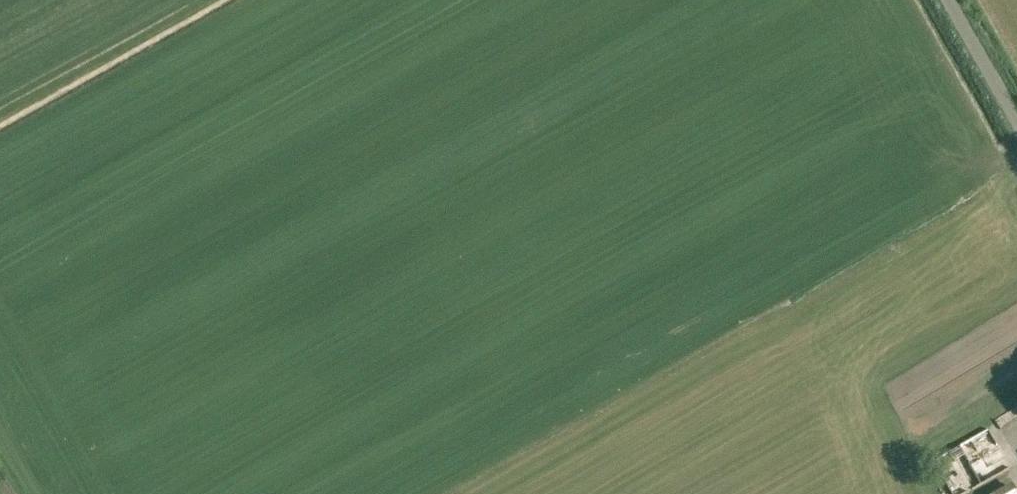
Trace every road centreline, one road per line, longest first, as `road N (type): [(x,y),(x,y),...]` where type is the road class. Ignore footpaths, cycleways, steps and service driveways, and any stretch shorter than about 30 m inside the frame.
road 1 (unclassified): [(1016,117),(950,0)]

